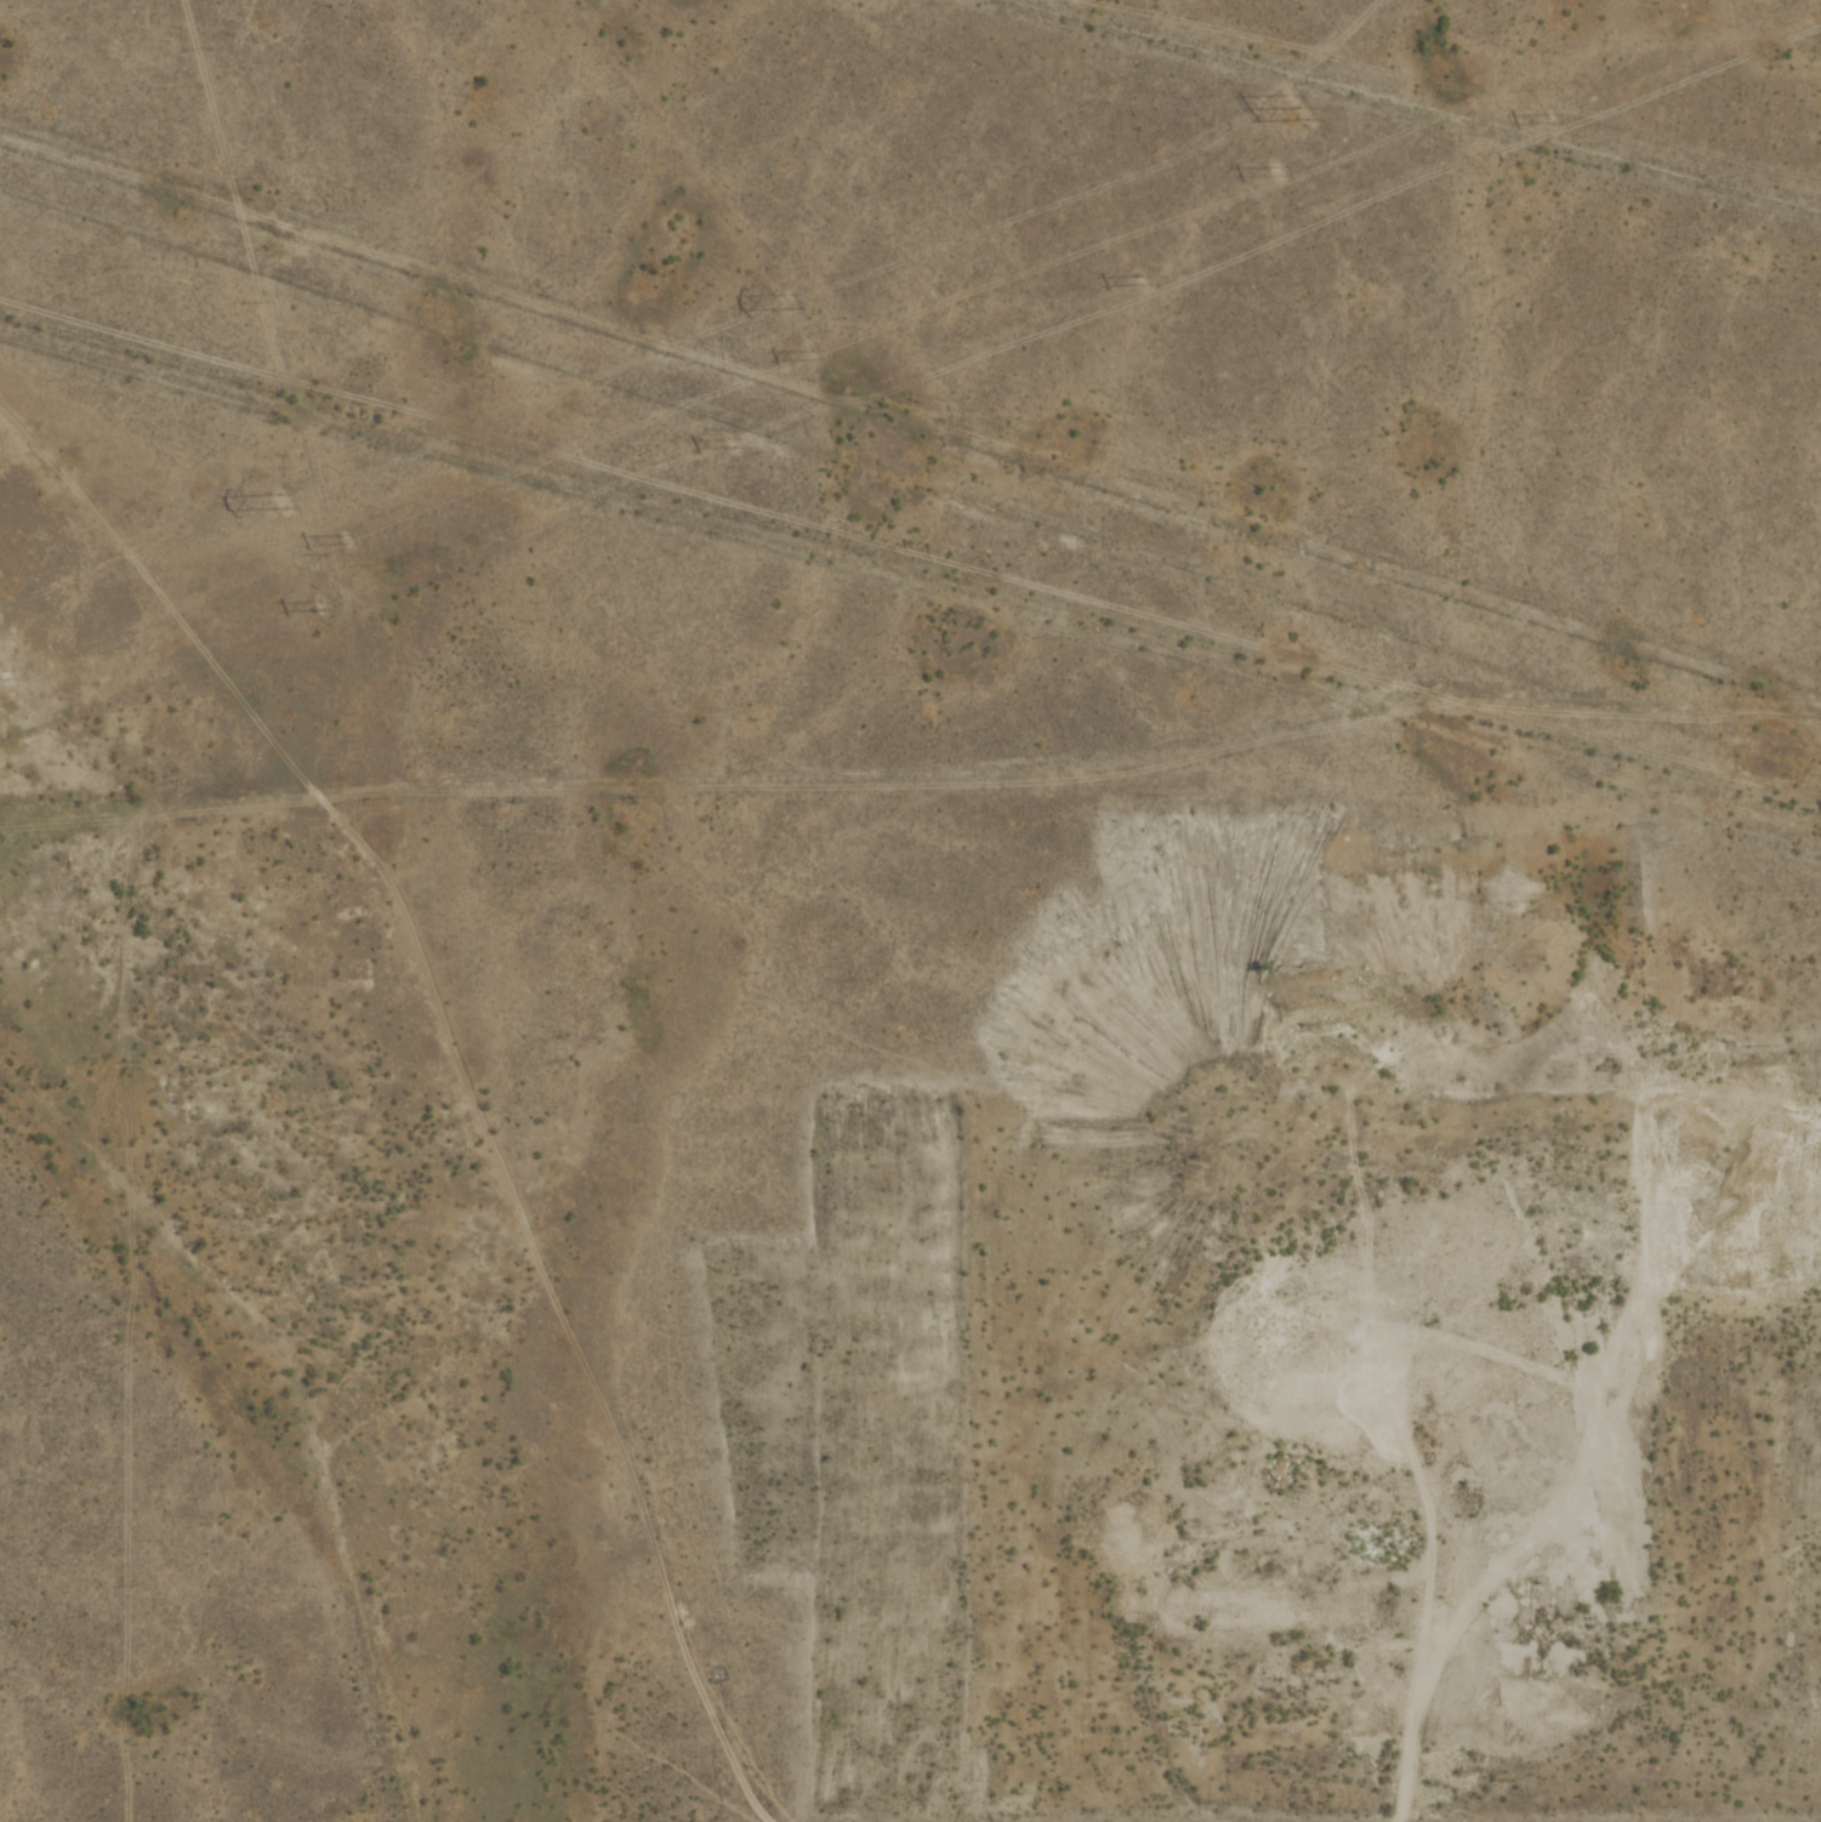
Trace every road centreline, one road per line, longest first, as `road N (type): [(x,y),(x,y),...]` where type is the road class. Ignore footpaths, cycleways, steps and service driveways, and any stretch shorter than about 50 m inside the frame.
road 1 (track): [(1820,216),(1003,0)]
road 2 (track): [(55,0),(142,258),(154,343),(147,383),(0,343)]
road 3 (residential): [(1386,1821),(1439,1675)]

